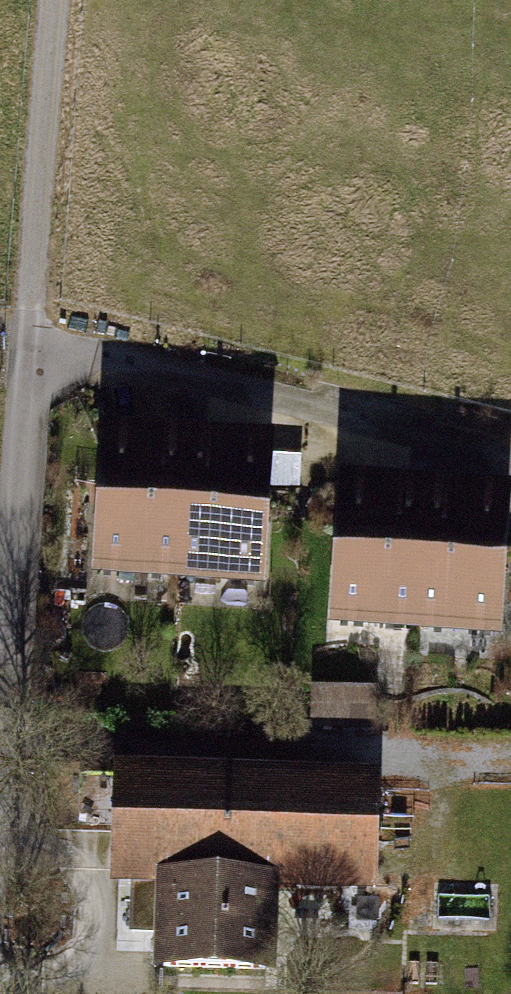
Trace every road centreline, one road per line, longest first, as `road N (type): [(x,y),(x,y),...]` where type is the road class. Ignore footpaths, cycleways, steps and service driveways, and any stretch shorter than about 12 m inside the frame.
road 1 (residential): [(0,681),(26,333)]
road 2 (track): [(26,333),(52,0)]

